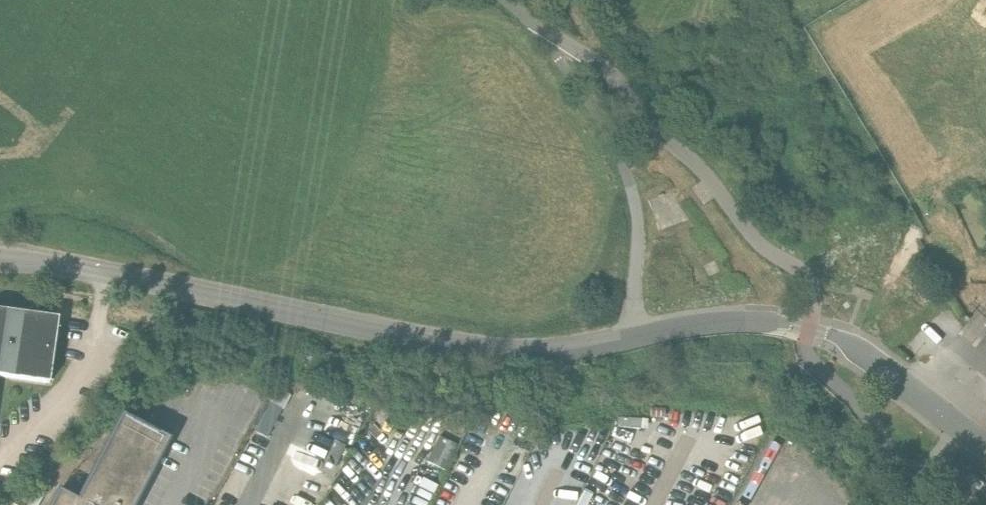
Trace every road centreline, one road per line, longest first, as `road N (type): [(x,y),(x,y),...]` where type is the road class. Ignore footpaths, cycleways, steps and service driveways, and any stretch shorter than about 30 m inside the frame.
road 1 (residential): [(961,428),(861,351),(790,326),(693,324),(553,354),(465,349),(0,259)]
road 2 (track): [(635,337),(630,187),(596,111),(530,26)]

